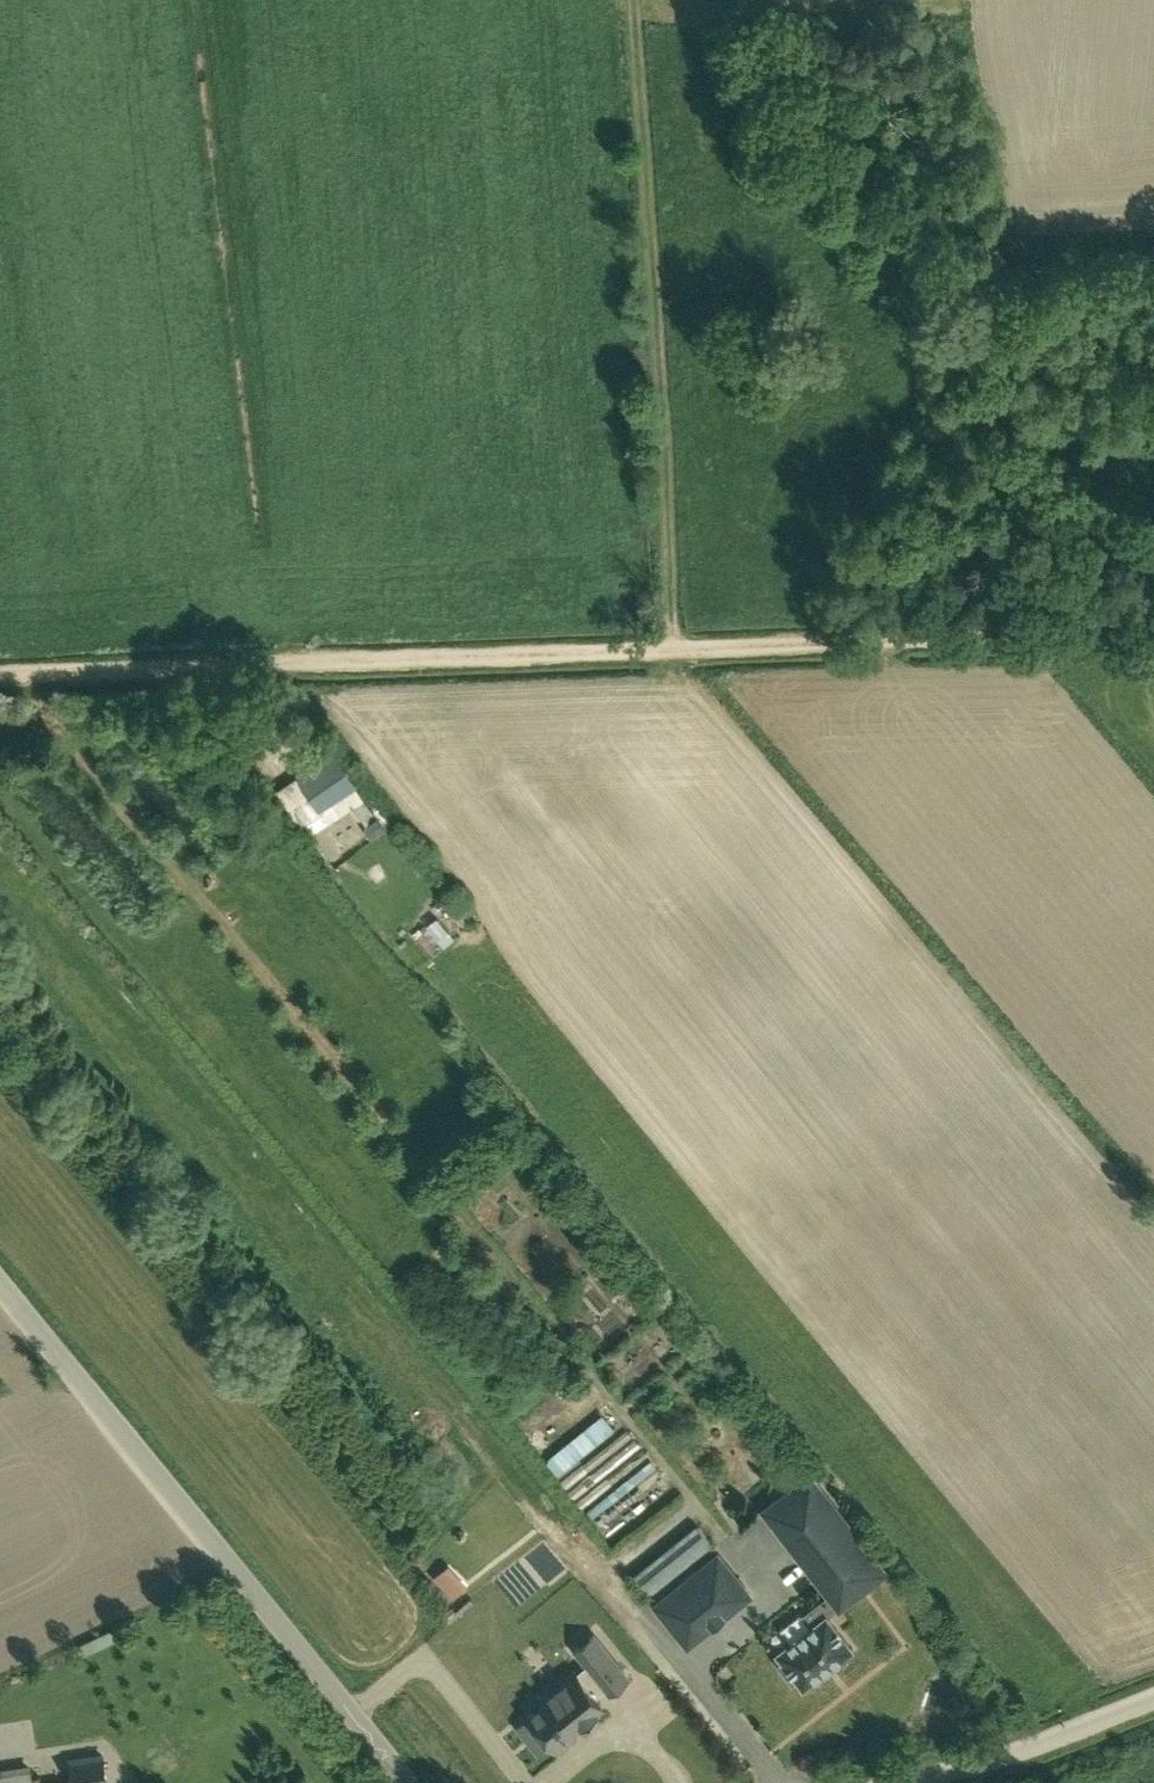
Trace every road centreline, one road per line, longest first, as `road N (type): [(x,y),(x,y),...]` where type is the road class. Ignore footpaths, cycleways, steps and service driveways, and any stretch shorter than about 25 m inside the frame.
road 1 (track): [(1153,632),(0,678)]
road 2 (unclassified): [(403,1782),(0,1283)]
road 3 (unclassified): [(901,1782),(1021,1753),(1153,1699)]

